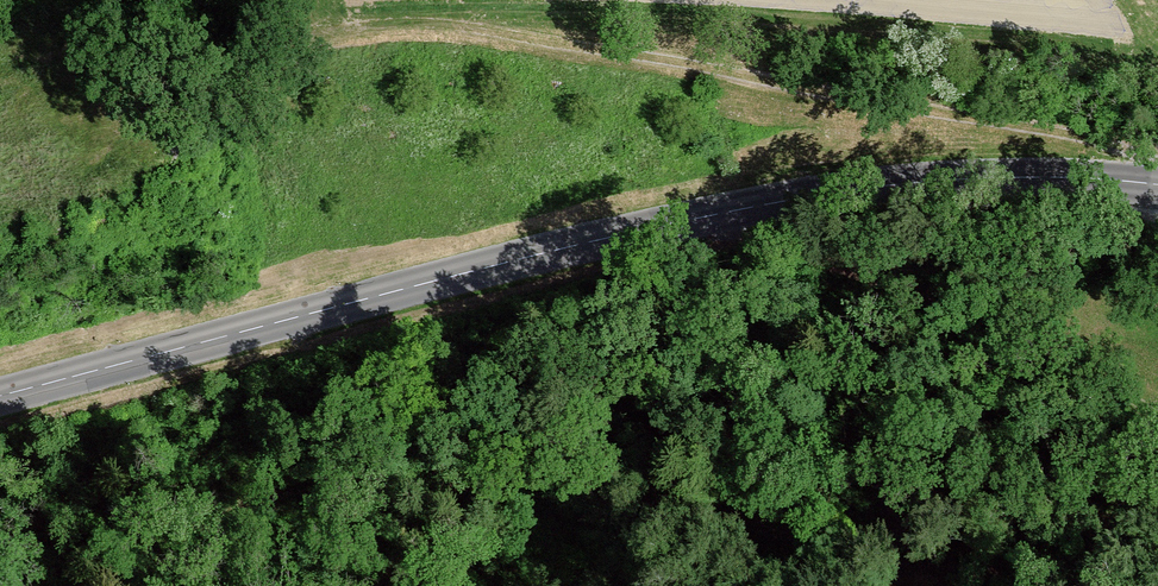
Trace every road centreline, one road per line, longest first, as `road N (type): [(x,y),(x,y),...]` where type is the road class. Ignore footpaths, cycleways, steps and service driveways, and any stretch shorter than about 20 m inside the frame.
road 1 (tertiary): [(1157,182),(988,177),(849,191),(633,230),(0,394)]
road 2 (track): [(1157,168),(1112,143),(457,29),(328,33)]

